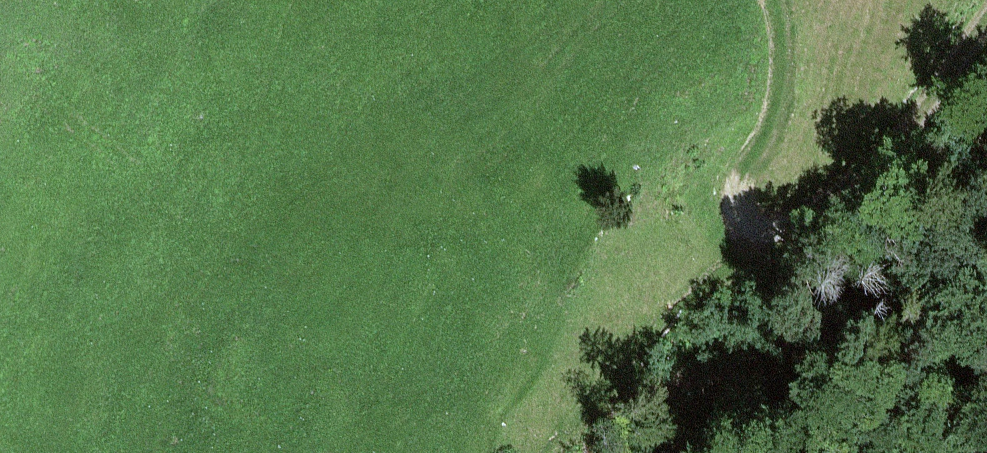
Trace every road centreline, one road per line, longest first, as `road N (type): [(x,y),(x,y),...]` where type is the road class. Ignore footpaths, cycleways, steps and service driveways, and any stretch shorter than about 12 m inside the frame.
road 1 (track): [(138,452),(210,307),(447,109),(611,0)]
road 2 (track): [(768,0),(781,36),(773,136),(739,197),(755,224),(792,227),(922,108),(986,23)]
road 3 (motorway): [(286,0),(517,452)]
road 4 (motorway): [(938,452),(712,0)]

